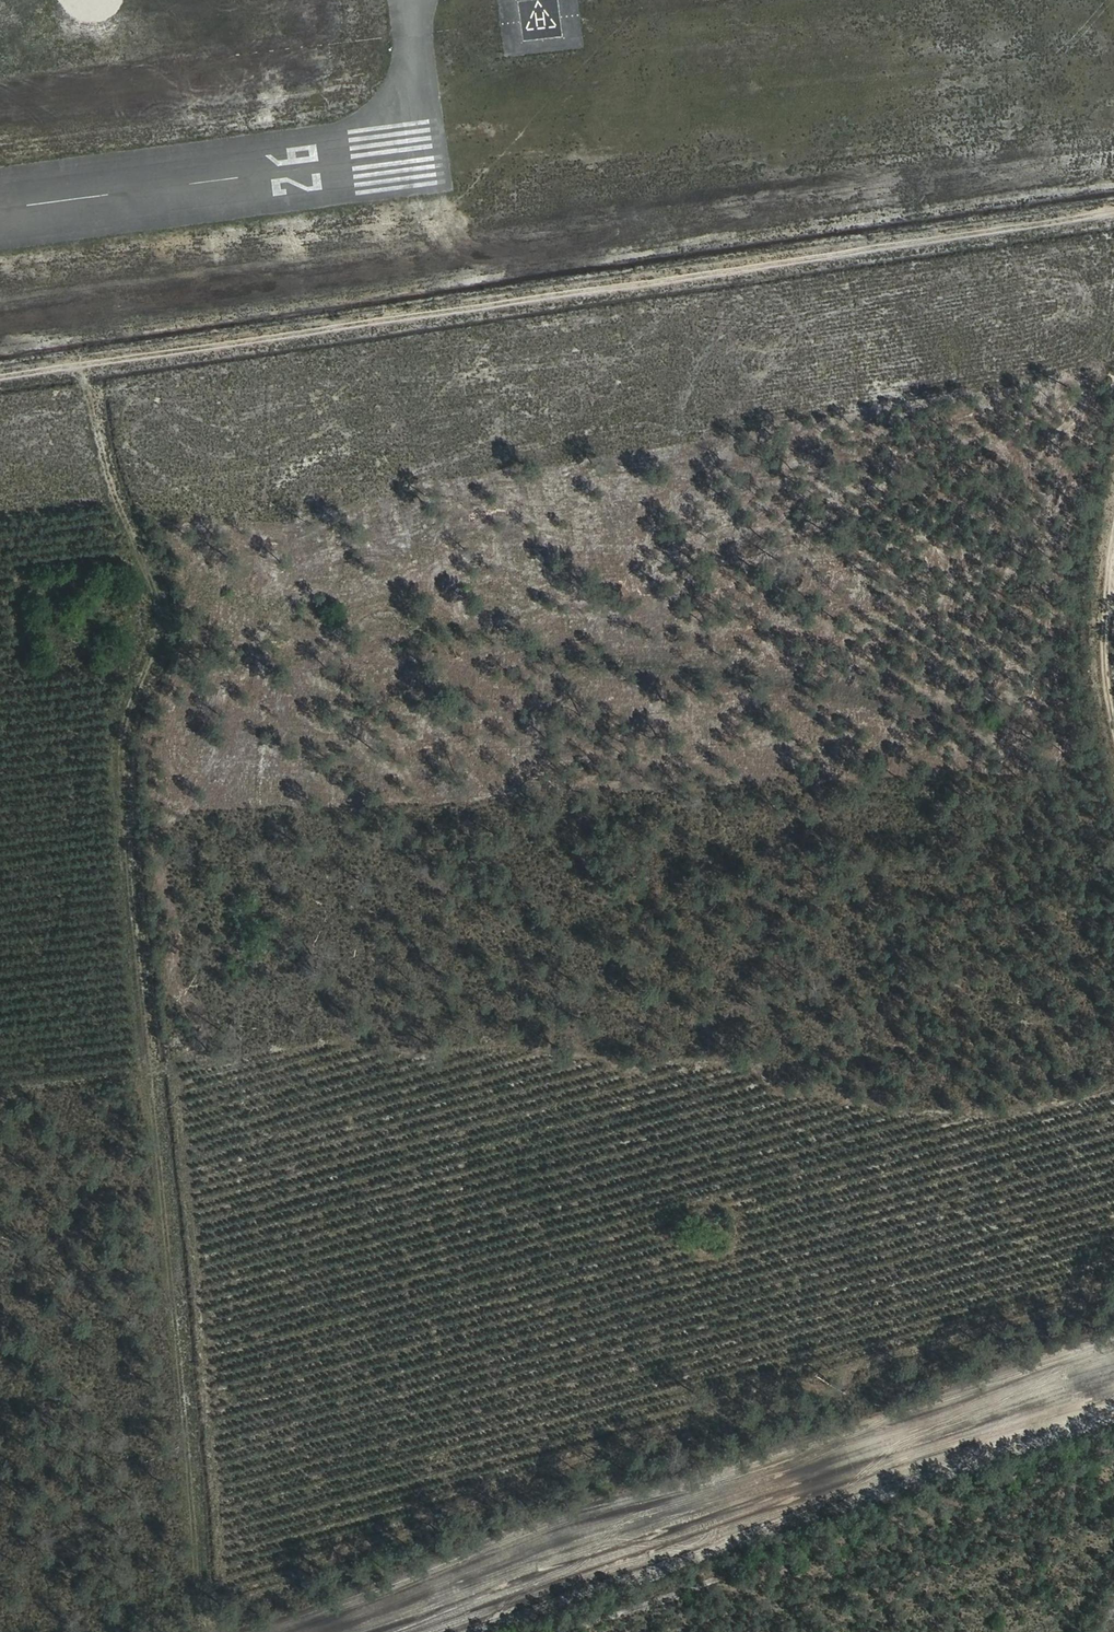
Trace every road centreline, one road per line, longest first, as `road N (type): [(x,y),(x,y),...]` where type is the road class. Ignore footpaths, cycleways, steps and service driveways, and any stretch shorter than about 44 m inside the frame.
road 1 (track): [(1113,757),(1100,711),(1095,623),(1113,477)]

